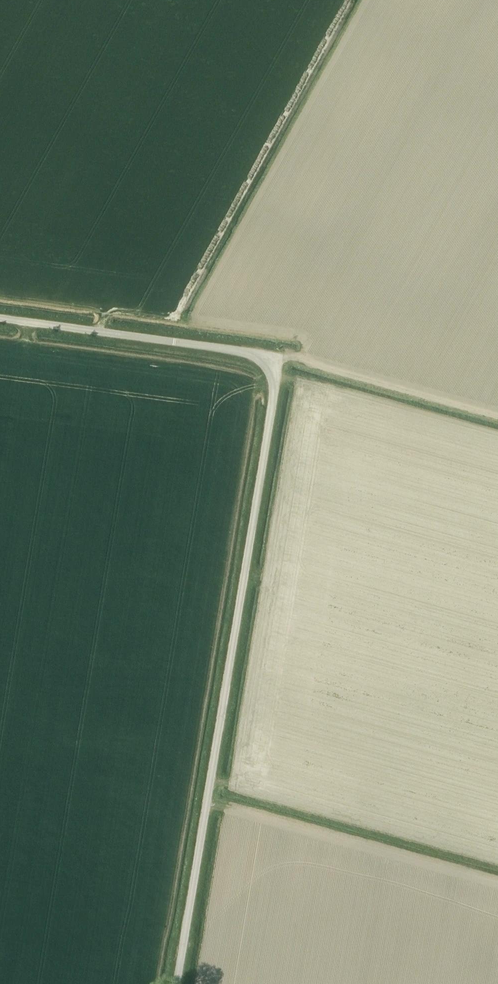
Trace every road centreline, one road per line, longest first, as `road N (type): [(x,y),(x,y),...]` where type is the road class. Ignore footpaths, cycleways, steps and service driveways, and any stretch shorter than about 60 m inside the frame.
road 1 (unclassified): [(178,983),(269,368),(262,357),(0,322)]

